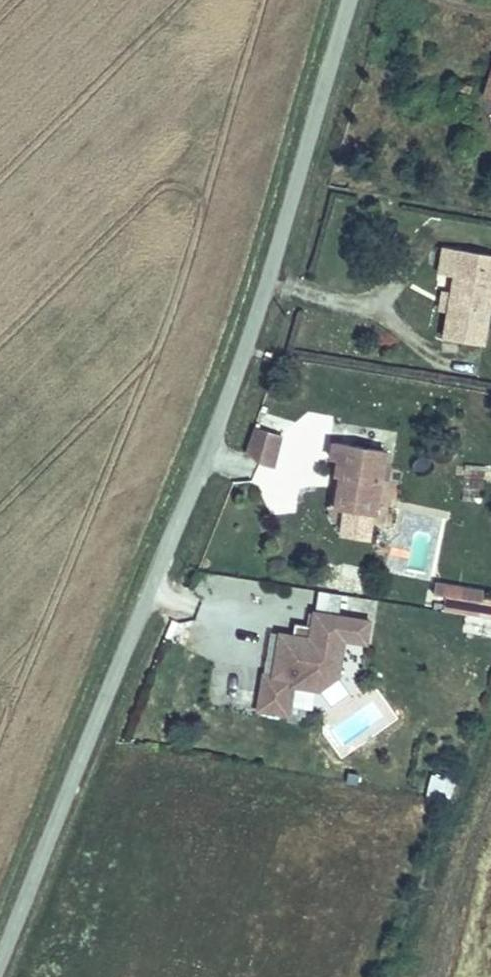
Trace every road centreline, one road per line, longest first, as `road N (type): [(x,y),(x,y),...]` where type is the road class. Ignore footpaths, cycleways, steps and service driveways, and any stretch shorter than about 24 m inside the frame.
road 1 (unclassified): [(350,0),(231,385),(0,956)]

